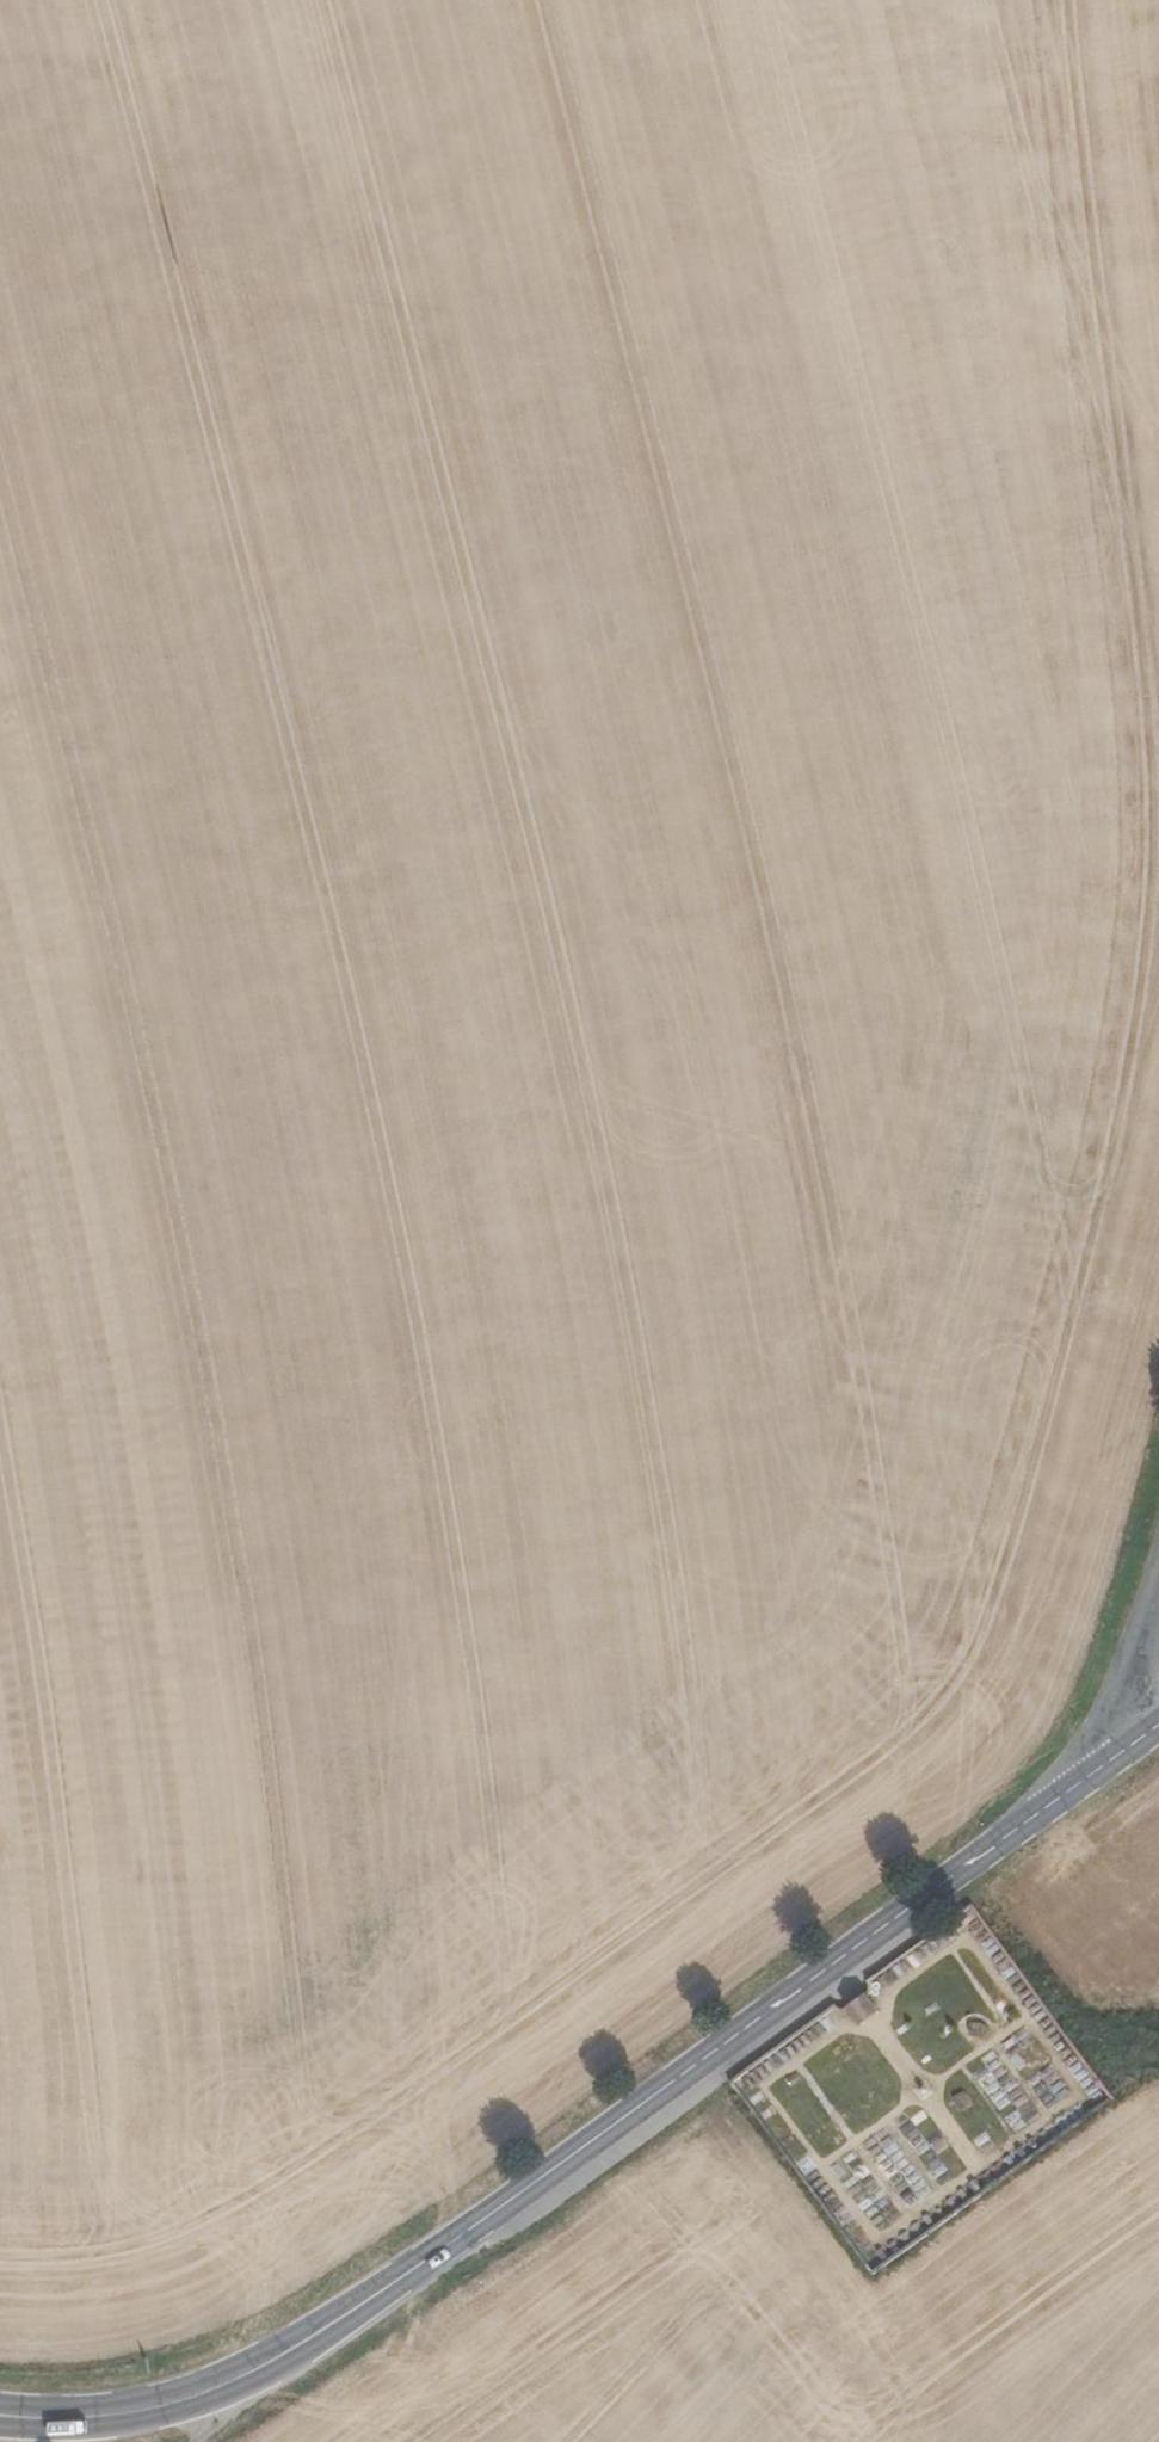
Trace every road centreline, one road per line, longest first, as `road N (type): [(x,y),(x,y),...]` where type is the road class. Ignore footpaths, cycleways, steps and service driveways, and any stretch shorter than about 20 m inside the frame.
road 1 (tertiary): [(1120,1753),(286,2357),(151,2412),(0,2414)]
road 2 (unclassified): [(1120,1753),(1110,1739),(1158,1584)]
road 3 (track): [(286,2357),(185,2441)]

